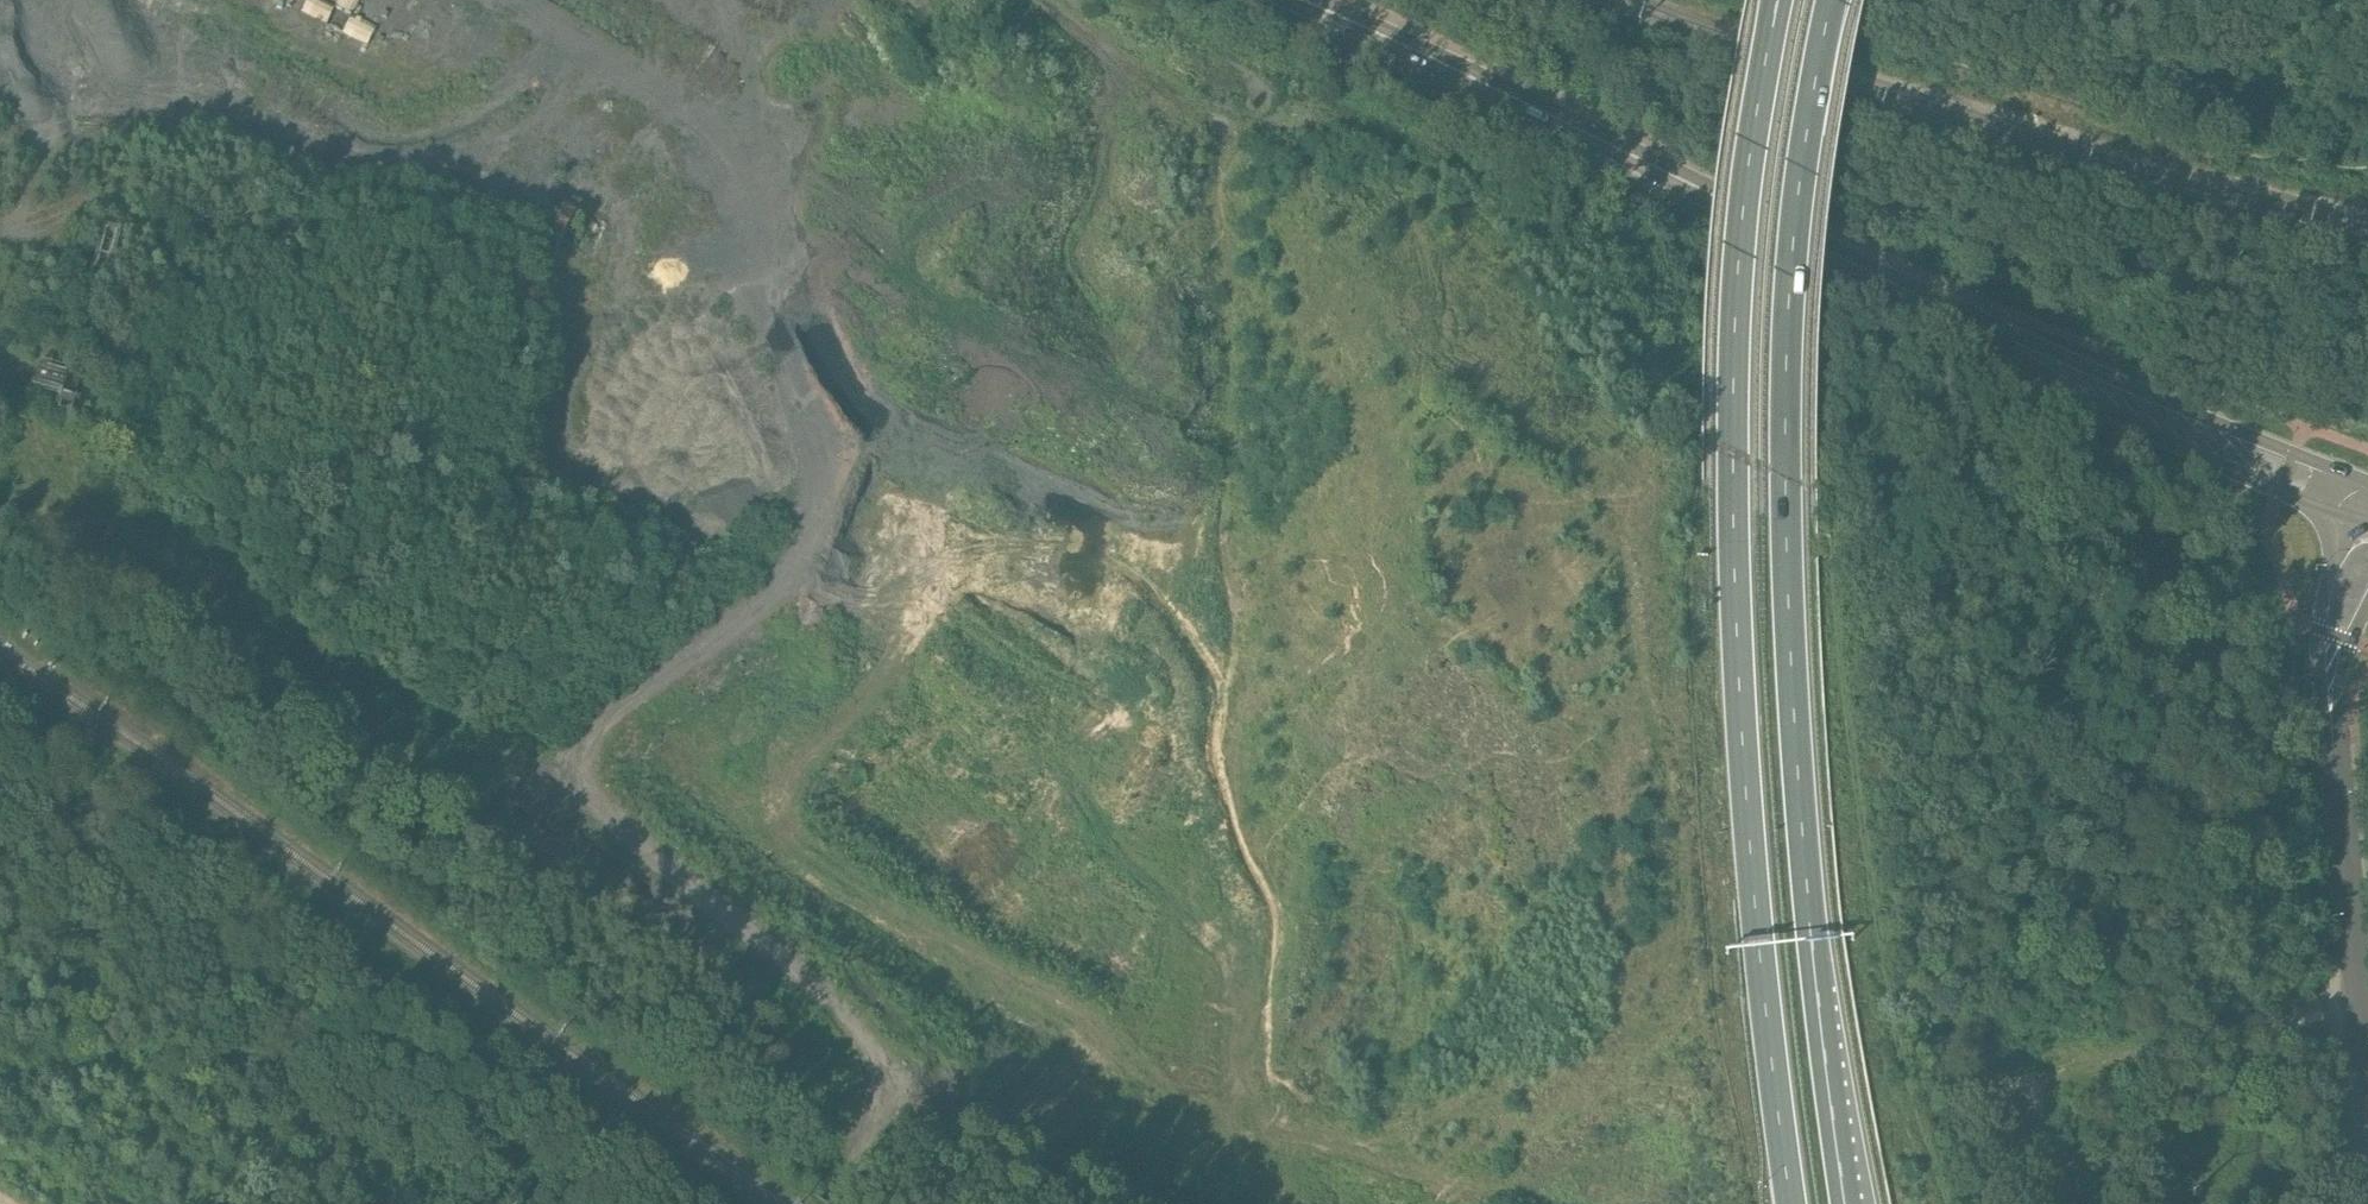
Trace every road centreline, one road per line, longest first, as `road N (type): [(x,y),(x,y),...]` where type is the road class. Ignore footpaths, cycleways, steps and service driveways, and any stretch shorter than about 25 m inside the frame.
road 1 (trunk): [(1847,1203),(1802,820),(1786,423),(1796,242),(1833,0)]
road 2 (trunk): [(1779,0),(1743,287),(1735,501),(1758,941),(1792,1203)]
road 3 (tertiary): [(1965,317),(1307,0)]
road 4 (track): [(523,0),(710,104),(759,150),(772,215),(753,290),(786,374),(856,488)]
road 5 (tertiary): [(1965,317),(2093,402),(2352,516)]
road 6 (tertiary): [(2367,480),(1965,317)]
road 7 (residential): [(2367,1082),(2335,723)]
road 8 (residential): [(2352,516),(2320,622),(2335,723)]
road 9 (residential): [(2335,723),(2367,605)]

